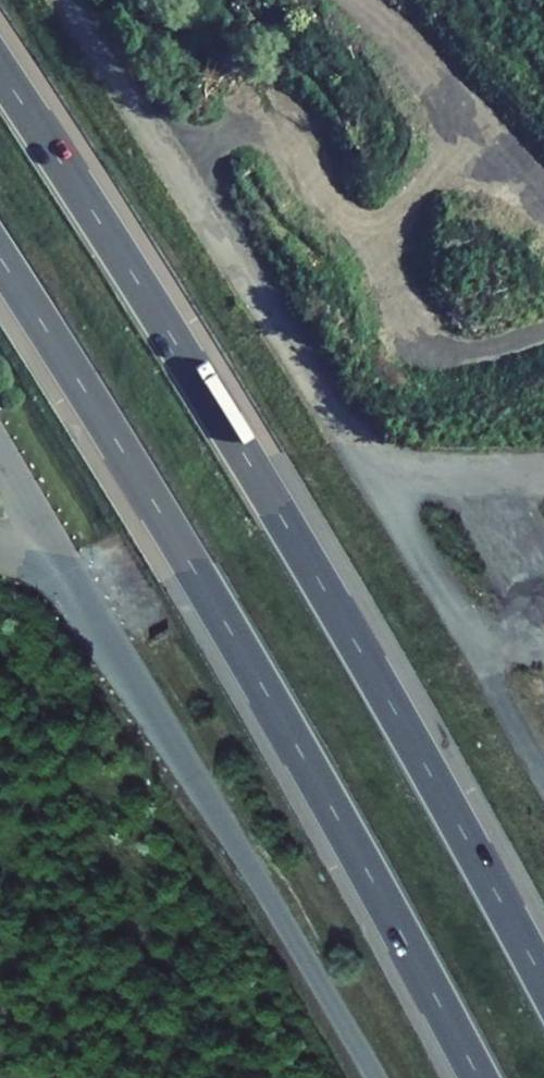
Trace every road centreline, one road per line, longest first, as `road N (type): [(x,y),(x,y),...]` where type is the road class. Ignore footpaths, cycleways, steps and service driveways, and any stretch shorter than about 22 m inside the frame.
road 1 (motorway): [(543,982),(298,544),(0,69)]
road 2 (motorway): [(0,258),(249,663),(479,1077)]
road 3 (motorway): [(84,593),(376,1077)]

